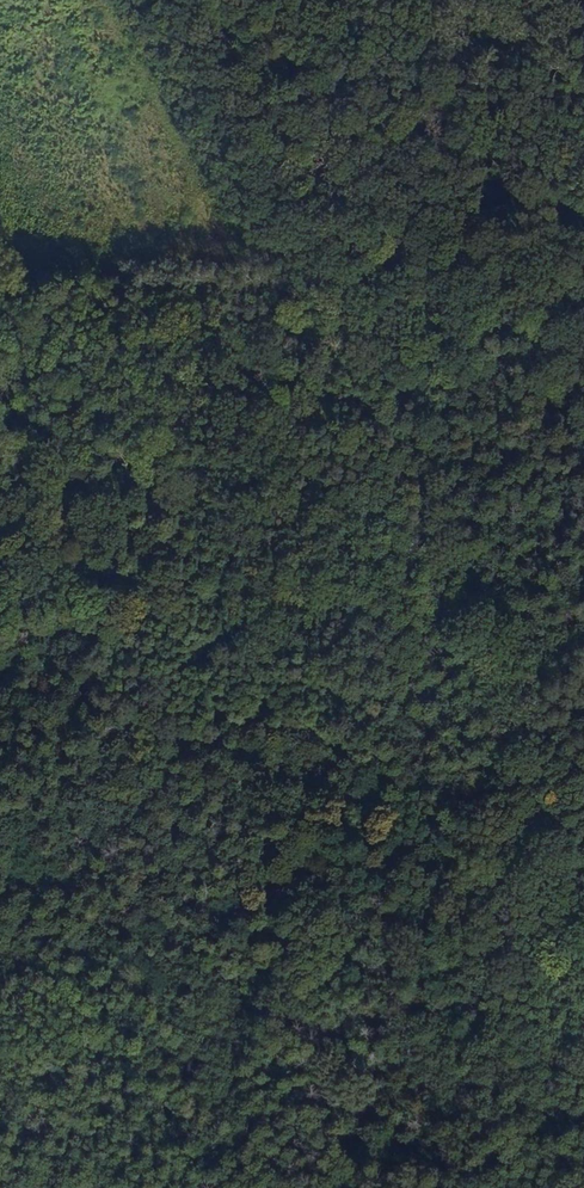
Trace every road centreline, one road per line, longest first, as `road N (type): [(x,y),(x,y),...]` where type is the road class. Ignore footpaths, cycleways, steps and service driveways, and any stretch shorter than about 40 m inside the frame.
road 1 (track): [(583,269),(475,317),(348,320),(154,0)]
road 2 (track): [(348,320),(379,366),(381,461),(507,765)]
road 3 (track): [(583,558),(575,658),(507,765)]
road 4 (track): [(507,765),(583,928)]

